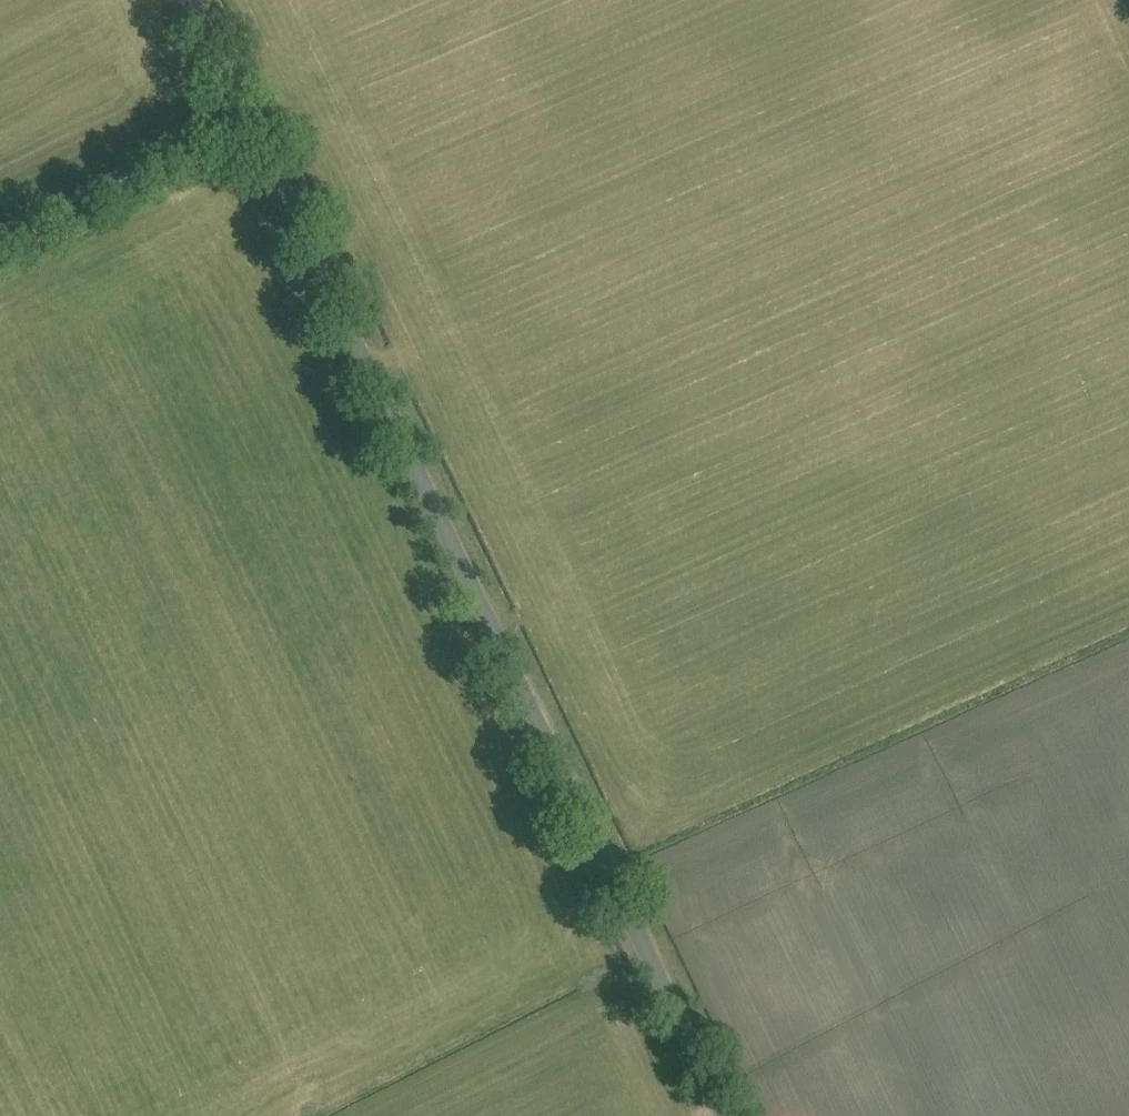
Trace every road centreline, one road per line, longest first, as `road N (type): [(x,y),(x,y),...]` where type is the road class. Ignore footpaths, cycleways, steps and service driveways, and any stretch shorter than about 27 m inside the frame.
road 1 (unclassified): [(725,1115),(193,0)]
road 2 (track): [(0,246),(249,118)]

